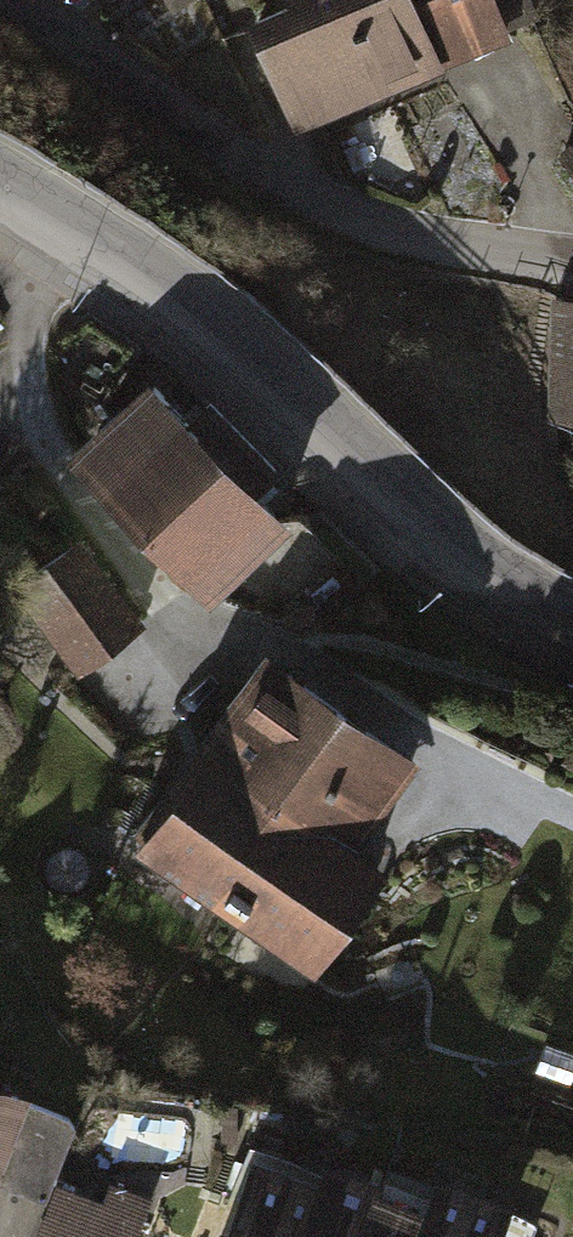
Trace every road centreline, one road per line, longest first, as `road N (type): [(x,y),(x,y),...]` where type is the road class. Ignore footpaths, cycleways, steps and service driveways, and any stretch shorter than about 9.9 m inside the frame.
road 1 (tertiary): [(0,181),(203,313),(471,564),(572,622)]
road 2 (residential): [(20,0),(271,179),(381,228),(572,267)]
road 3 (track): [(456,757),(572,884)]

